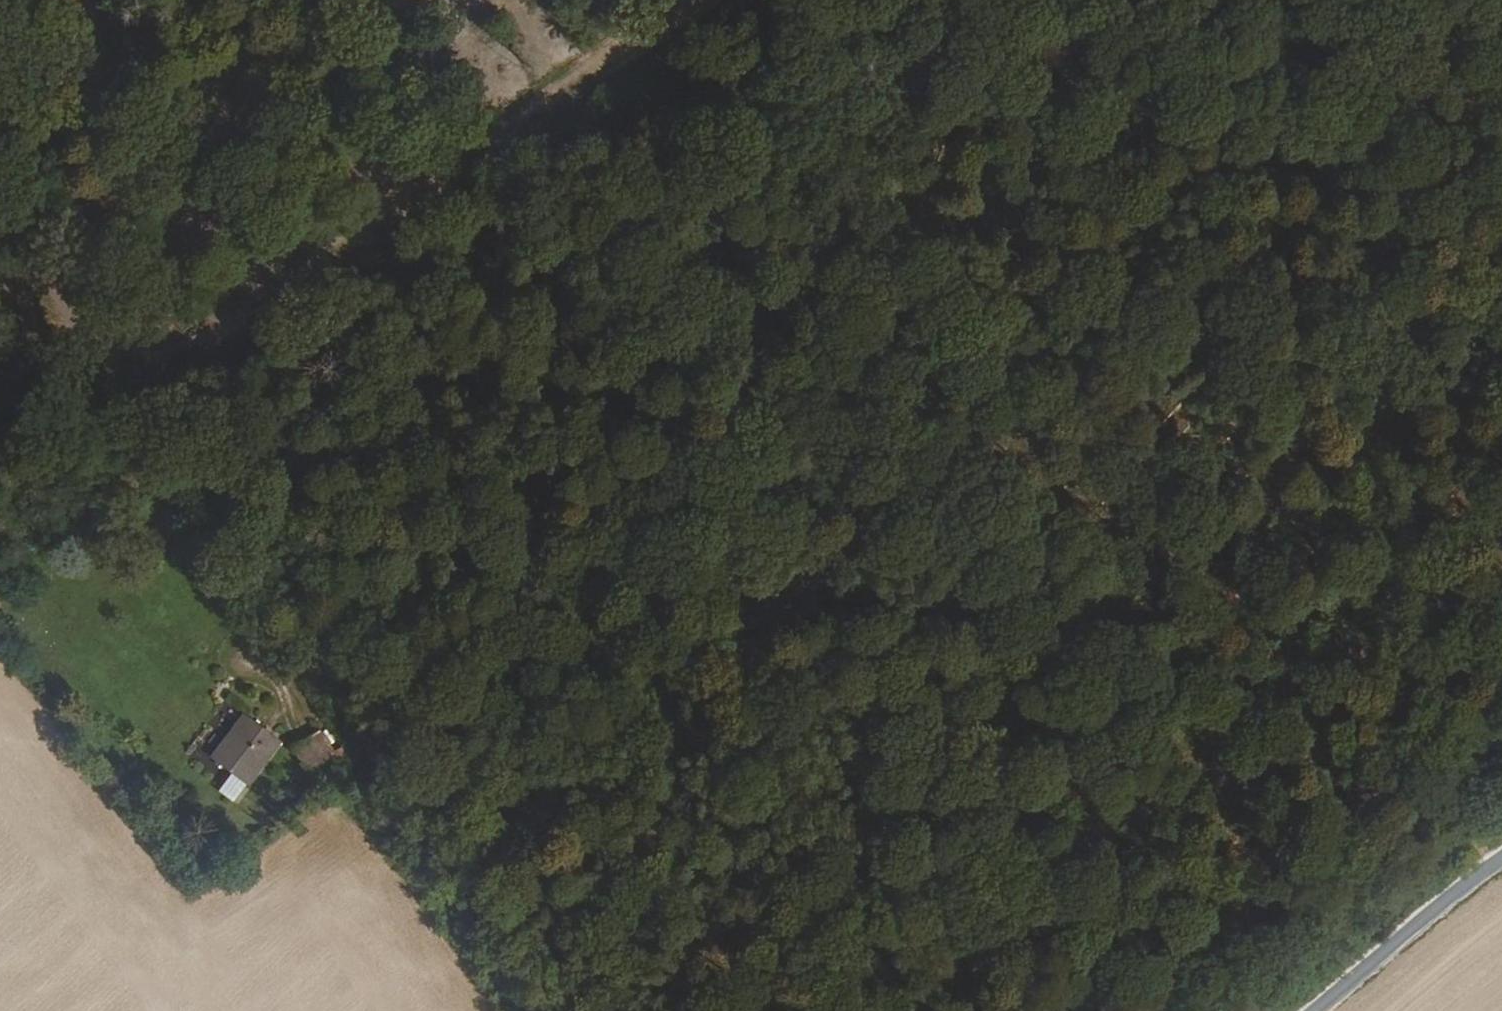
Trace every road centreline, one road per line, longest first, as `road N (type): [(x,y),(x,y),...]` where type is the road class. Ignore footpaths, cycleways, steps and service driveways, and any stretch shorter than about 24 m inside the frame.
road 1 (track): [(290,700),(21,297),(0,279)]
road 2 (track): [(1501,860),(1304,1010)]

